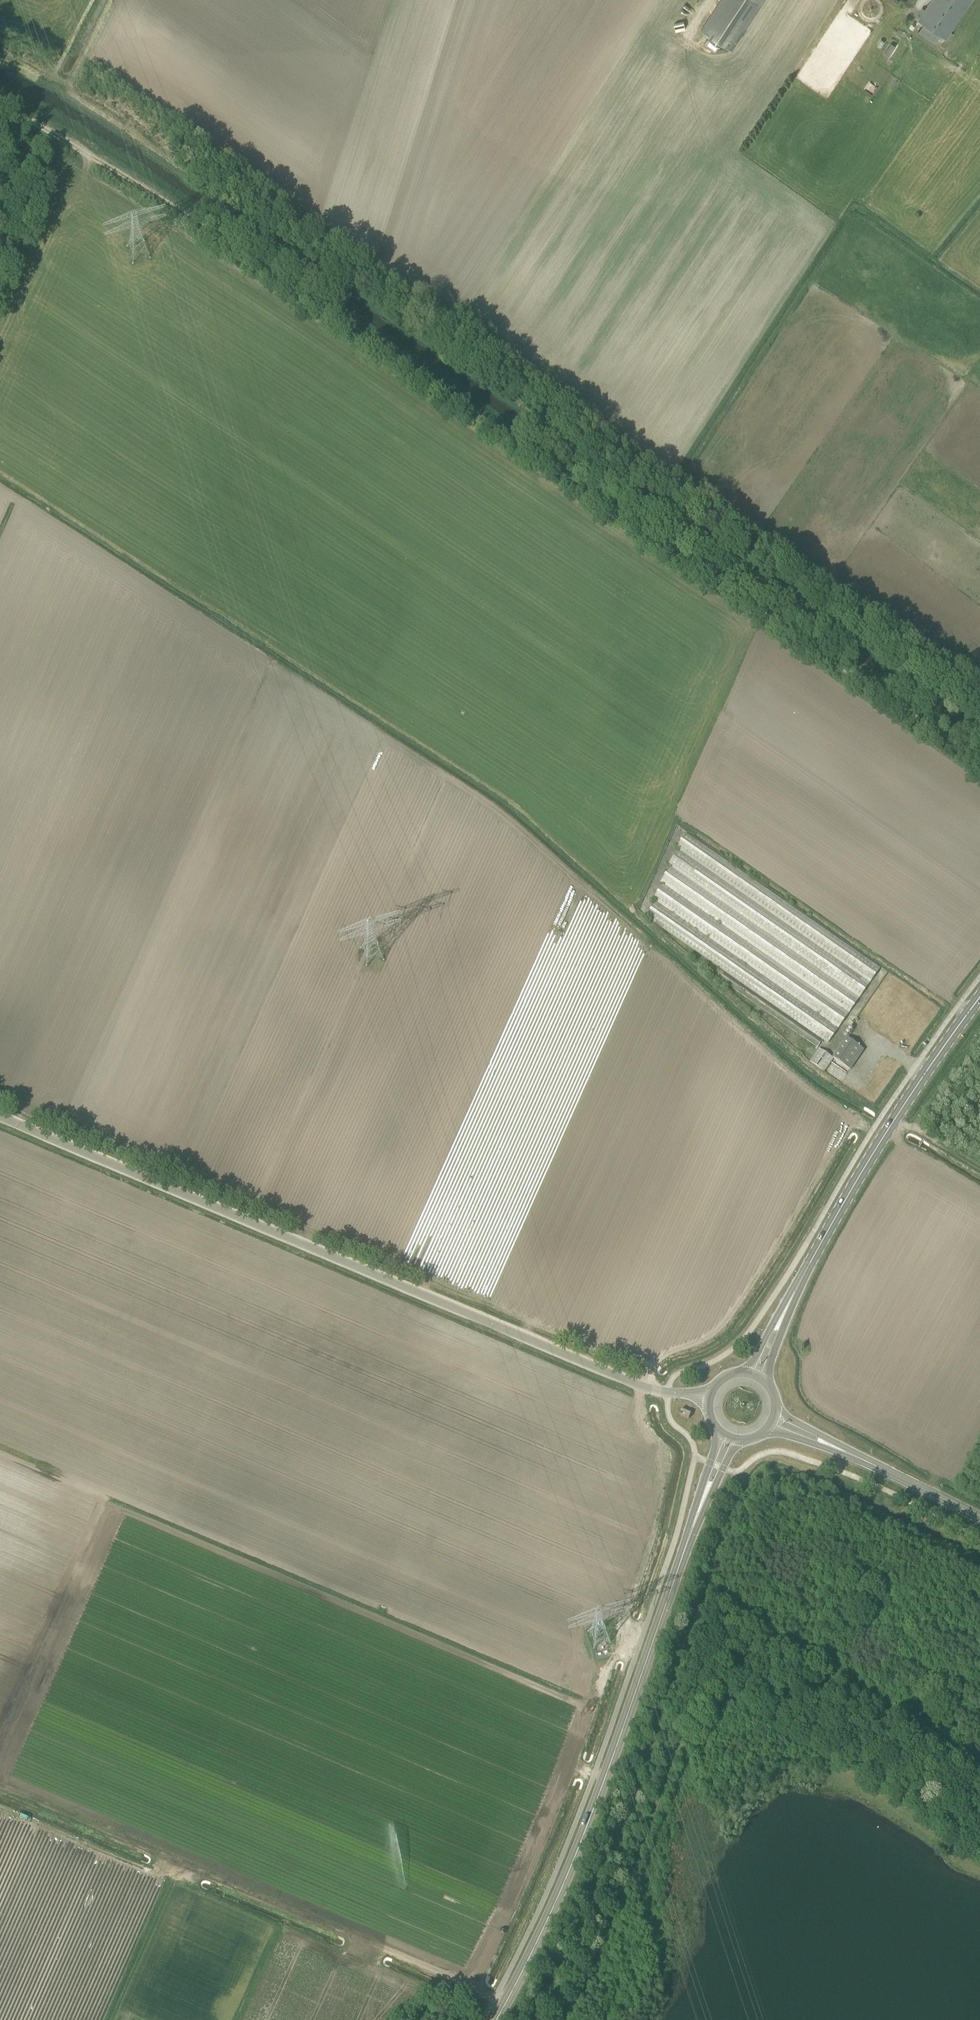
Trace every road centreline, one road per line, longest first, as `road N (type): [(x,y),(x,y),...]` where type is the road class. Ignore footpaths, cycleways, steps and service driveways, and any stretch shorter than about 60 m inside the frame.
road 1 (track): [(0,103),(57,130),(979,763)]
road 2 (tertiary): [(708,1399),(643,1387),(0,1116)]
road 3 (secondary): [(498,2019),(602,1802),(696,1518)]
road 4 (track): [(149,1851),(504,2008)]
road 5 (secondary): [(786,1309),(916,1085),(979,1004)]
road 6 (secondary): [(979,1517),(824,1443)]

